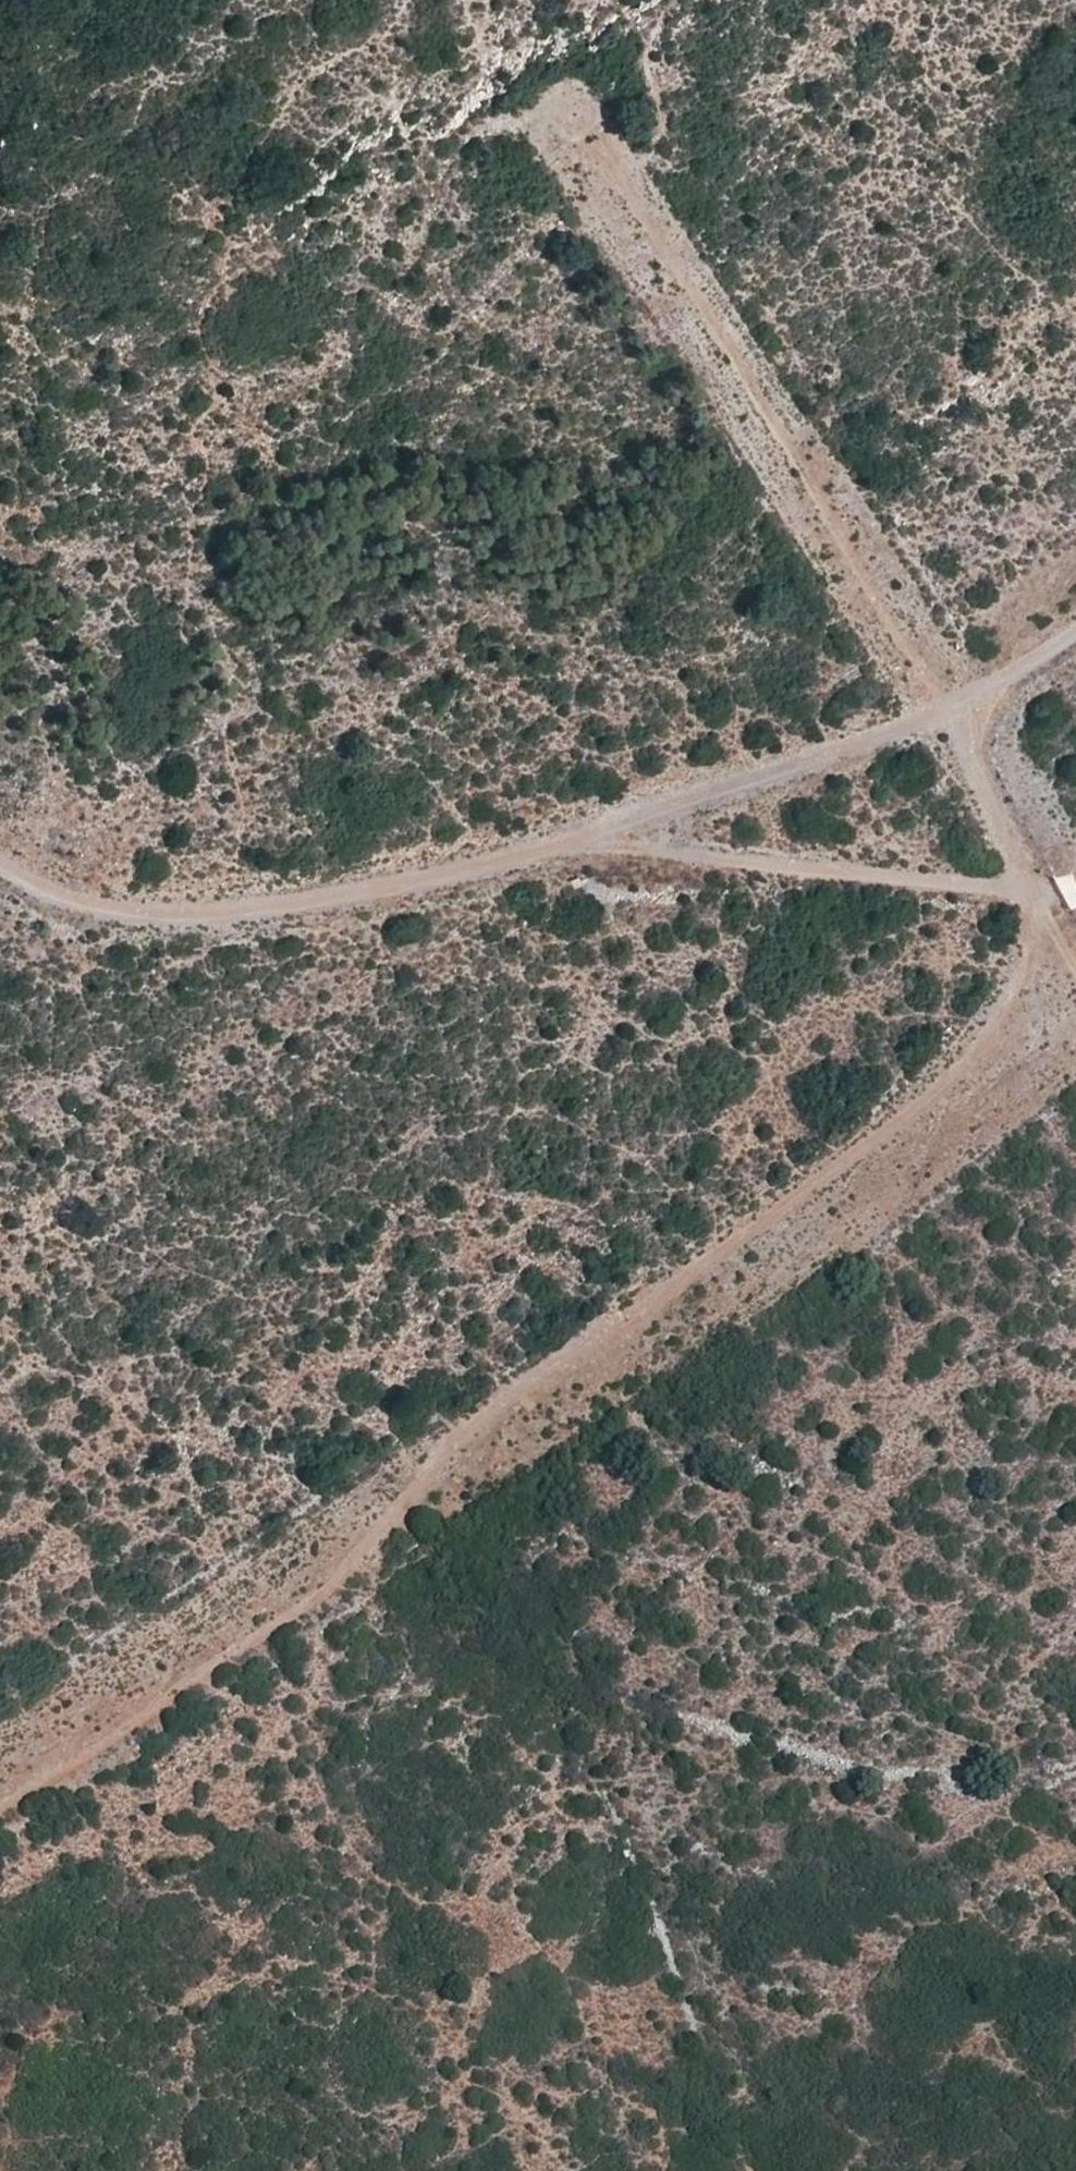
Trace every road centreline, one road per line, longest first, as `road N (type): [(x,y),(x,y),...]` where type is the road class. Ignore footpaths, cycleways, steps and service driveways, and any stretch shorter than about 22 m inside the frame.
road 1 (track): [(0,1812),(372,1565),(523,1387),(780,1229),(1044,1040),(1030,888),(945,708)]
road 2 (track): [(1075,629),(945,708),(719,793),(331,902),(177,918),(68,903),(0,868)]
road 3 (track): [(571,839),(1030,888)]
road 4 (track): [(1006,760),(1075,894)]

